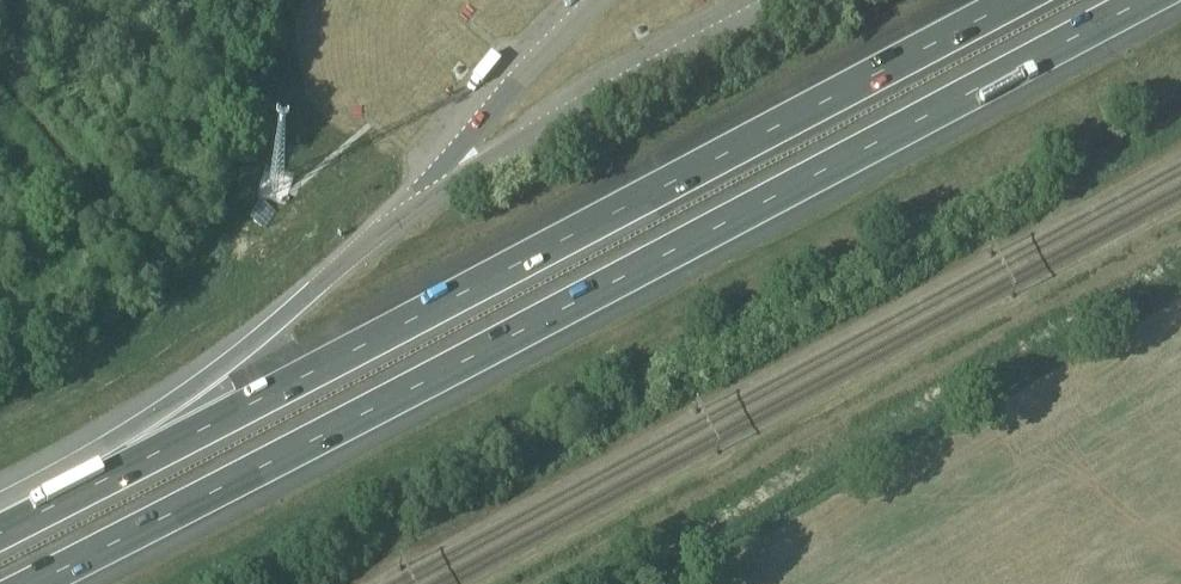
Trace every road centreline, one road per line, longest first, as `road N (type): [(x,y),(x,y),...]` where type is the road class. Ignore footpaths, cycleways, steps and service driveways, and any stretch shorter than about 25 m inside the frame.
road 1 (motorway): [(32,583),(1144,0)]
road 2 (motorway): [(1012,0),(29,514)]
road 3 (motorway): [(396,218),(29,514)]

